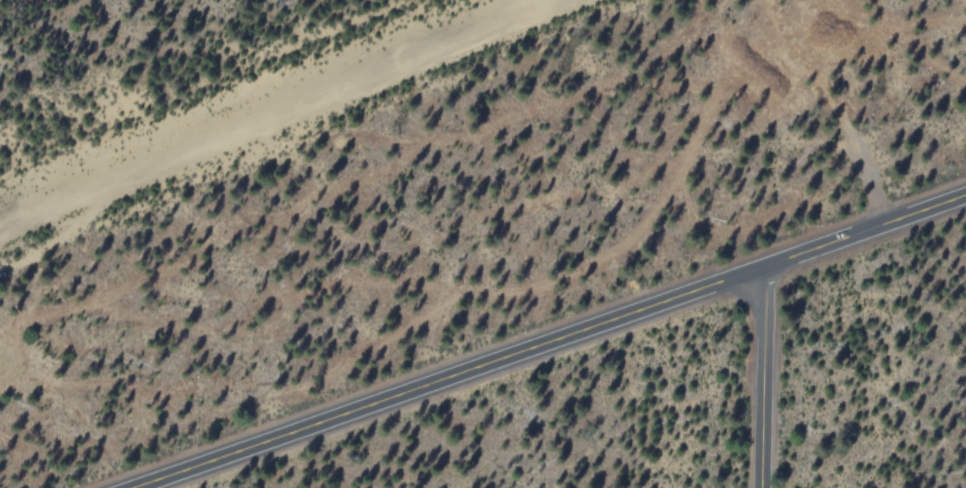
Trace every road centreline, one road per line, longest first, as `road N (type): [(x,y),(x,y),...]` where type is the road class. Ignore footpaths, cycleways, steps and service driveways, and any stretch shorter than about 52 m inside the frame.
road 1 (secondary): [(136,487),(965,196)]
road 2 (residential): [(761,487),(766,266)]

